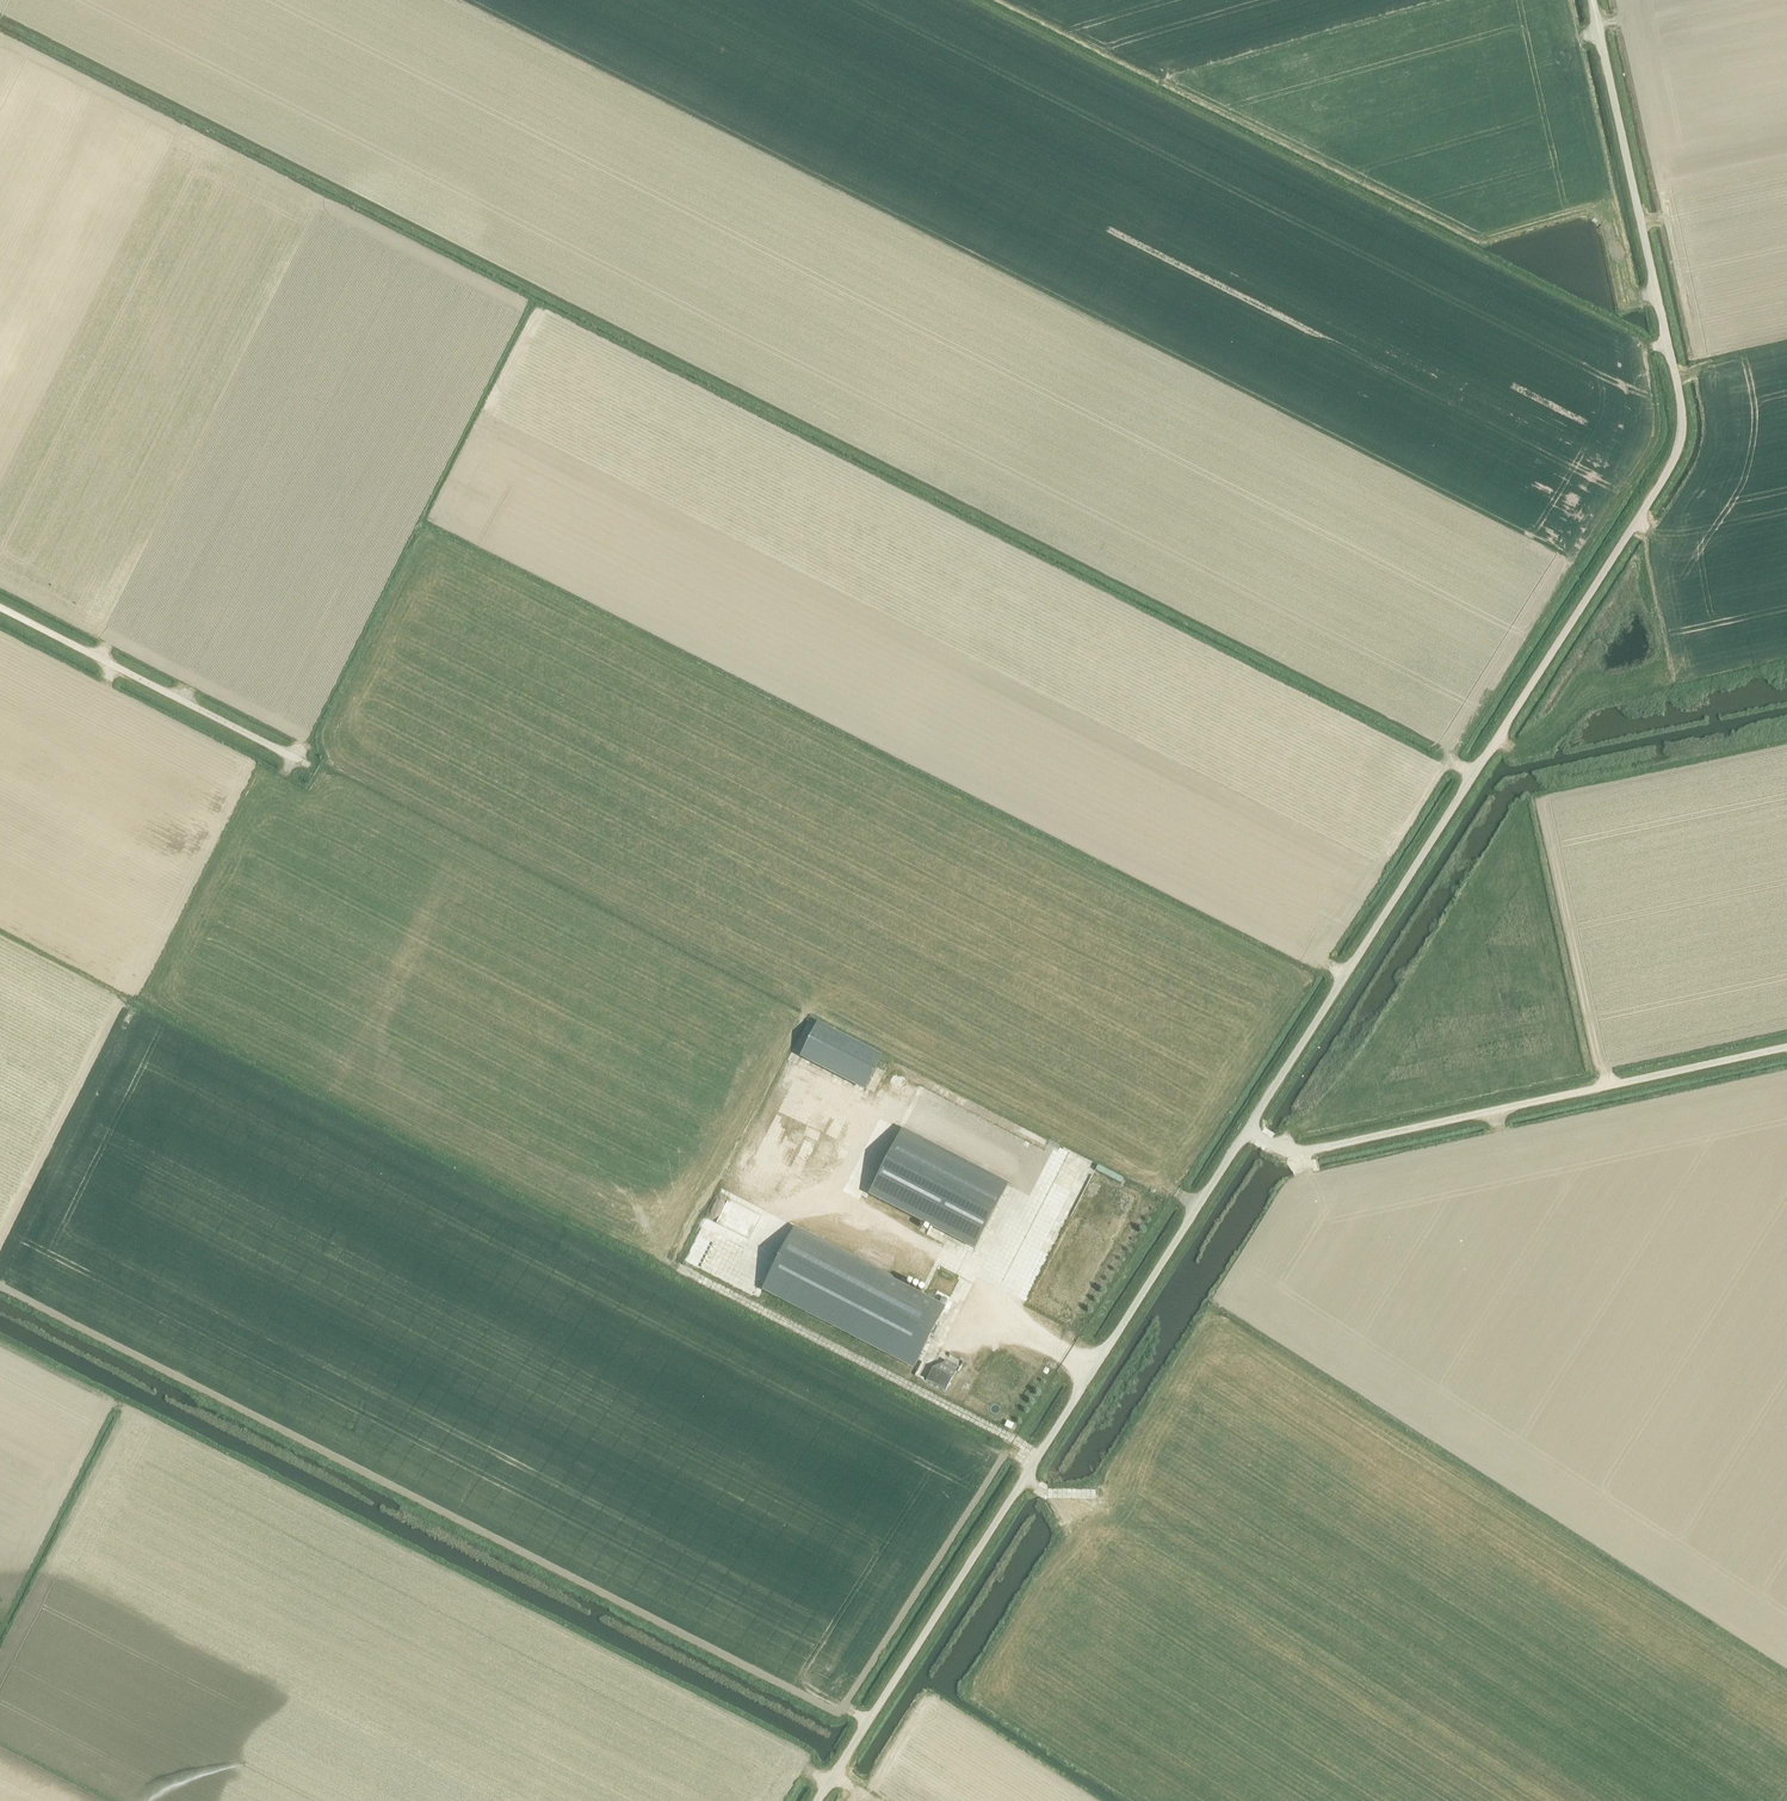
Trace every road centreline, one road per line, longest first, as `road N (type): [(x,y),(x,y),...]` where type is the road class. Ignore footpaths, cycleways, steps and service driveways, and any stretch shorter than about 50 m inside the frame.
road 1 (unclassified): [(817,1800),(1671,467),(1680,398),(1591,0)]
road 2 (track): [(310,767),(0,608)]

